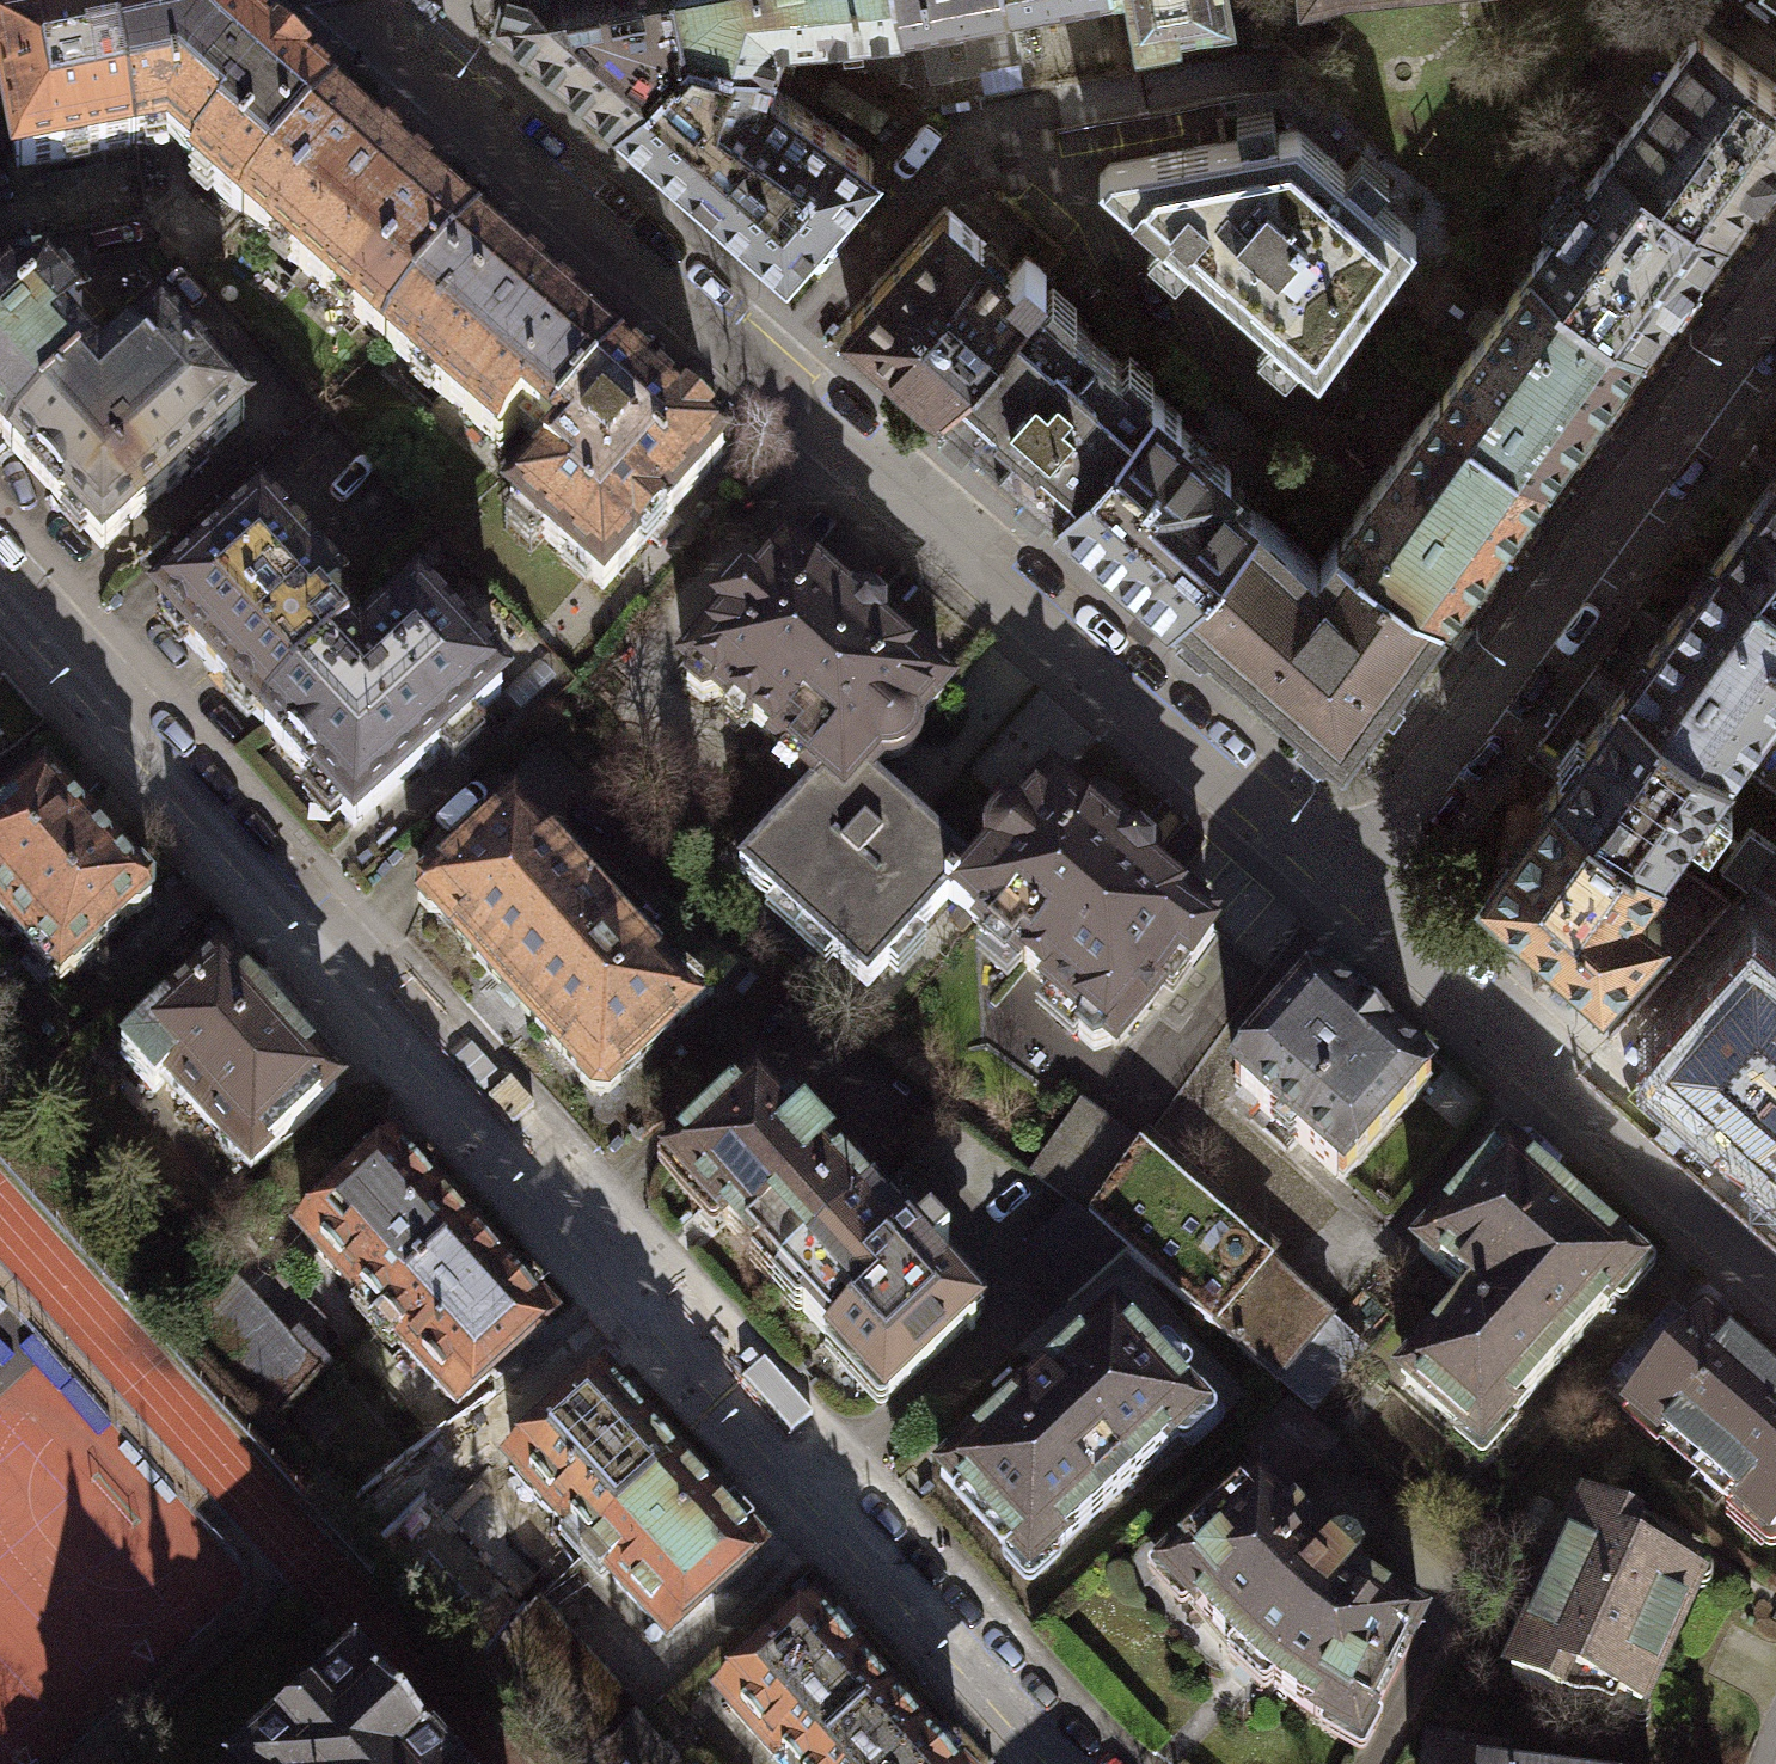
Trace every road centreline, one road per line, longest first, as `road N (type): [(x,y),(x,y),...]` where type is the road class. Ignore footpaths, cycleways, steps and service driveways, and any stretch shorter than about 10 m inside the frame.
road 1 (residential): [(1079,1763),(0,589)]
road 2 (residential): [(1354,889),(627,262),(360,0)]
road 3 (residential): [(1775,301),(1354,889)]
road 4 (residential): [(1775,1267),(1354,889)]

